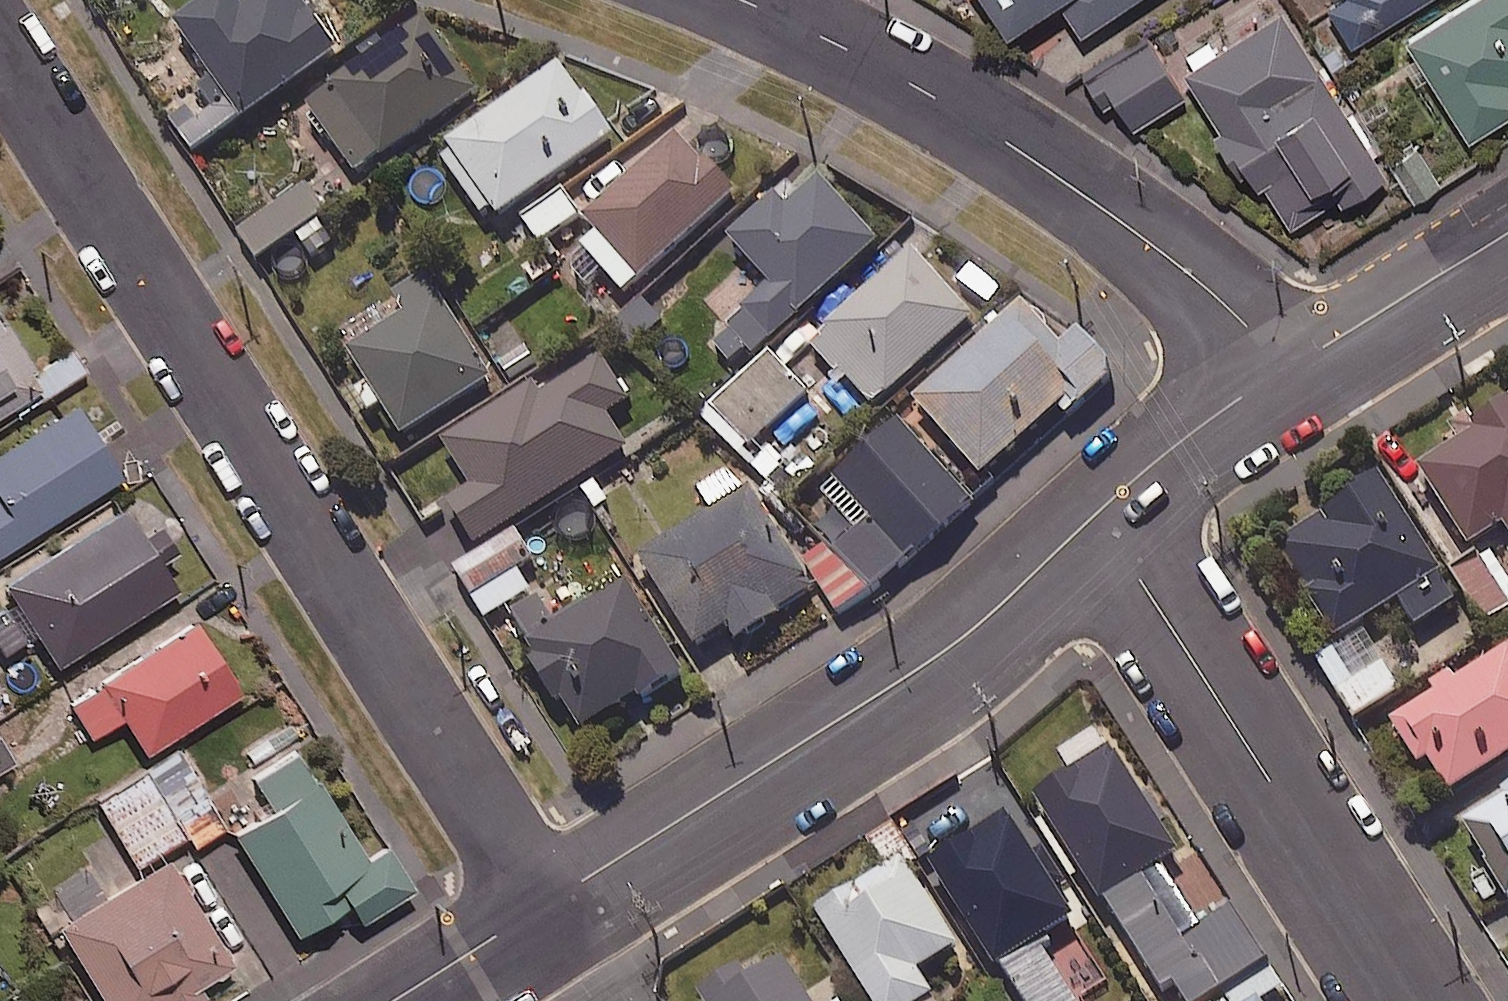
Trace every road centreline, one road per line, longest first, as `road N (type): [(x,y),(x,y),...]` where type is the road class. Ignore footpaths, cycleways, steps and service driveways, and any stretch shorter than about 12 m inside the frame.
road 1 (residential): [(0,43),(544,904)]
road 2 (tertiary): [(544,904),(936,656),(1097,512)]
road 3 (residential): [(1281,372),(1203,286),(1029,157),(922,91),(739,0)]
road 4 (residential): [(1097,512),(1409,1000)]
road 5 (tertiary): [(1281,372),(1507,232)]
road 6 (tertiary): [(1097,512),(1191,433),(1281,372)]
road 7 (tertiary): [(391,1000),(544,904)]

